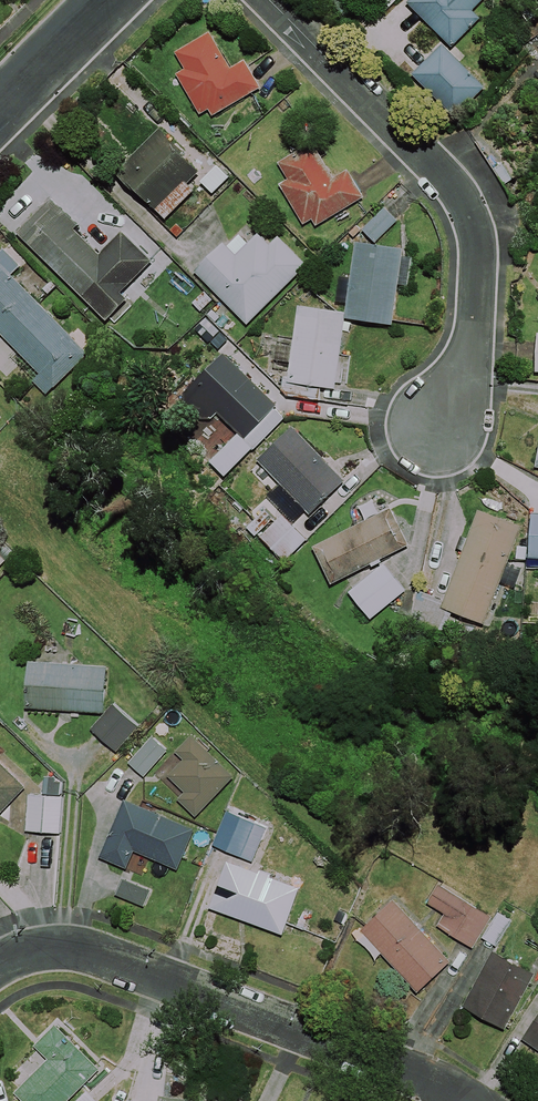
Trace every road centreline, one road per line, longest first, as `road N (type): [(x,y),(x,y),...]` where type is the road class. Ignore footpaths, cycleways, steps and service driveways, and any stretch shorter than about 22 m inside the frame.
road 1 (residential): [(269,0),(454,186),(471,214),(481,271),(474,339),(454,406),(436,429)]
road 2 (residential): [(464,1100),(115,957),(60,948),(0,964)]
road 3 (residential): [(108,0),(0,109)]

